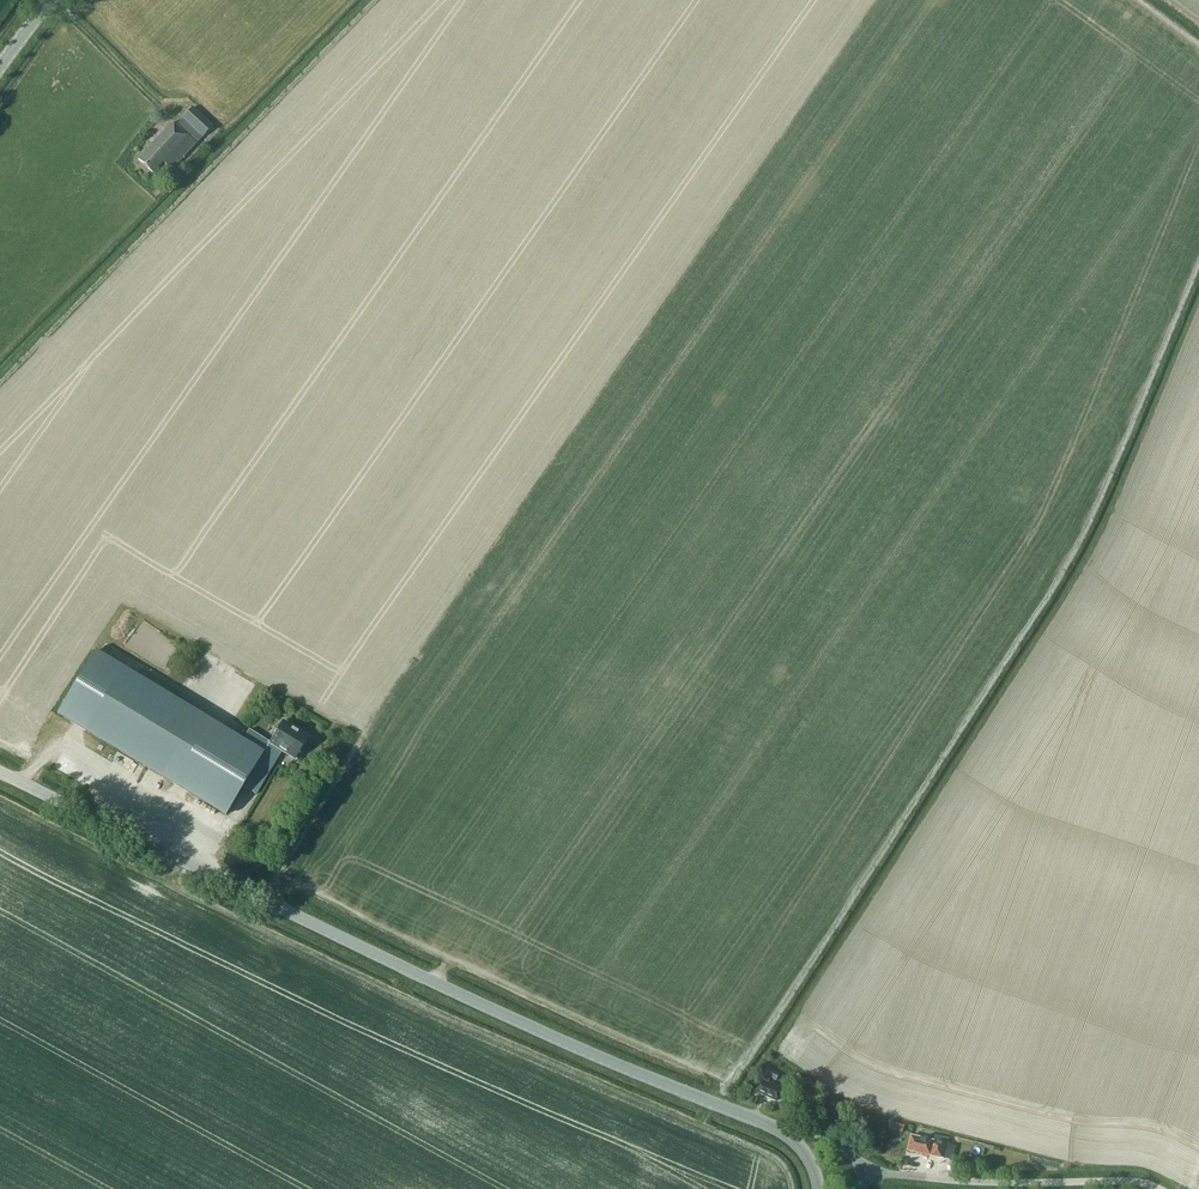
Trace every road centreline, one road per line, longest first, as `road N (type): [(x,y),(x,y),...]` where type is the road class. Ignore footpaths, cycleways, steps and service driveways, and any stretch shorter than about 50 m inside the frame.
road 1 (tertiary): [(788,1134),(541,1031),(0,769)]
road 2 (unclassified): [(1160,1188),(1131,1180),(871,1172)]

